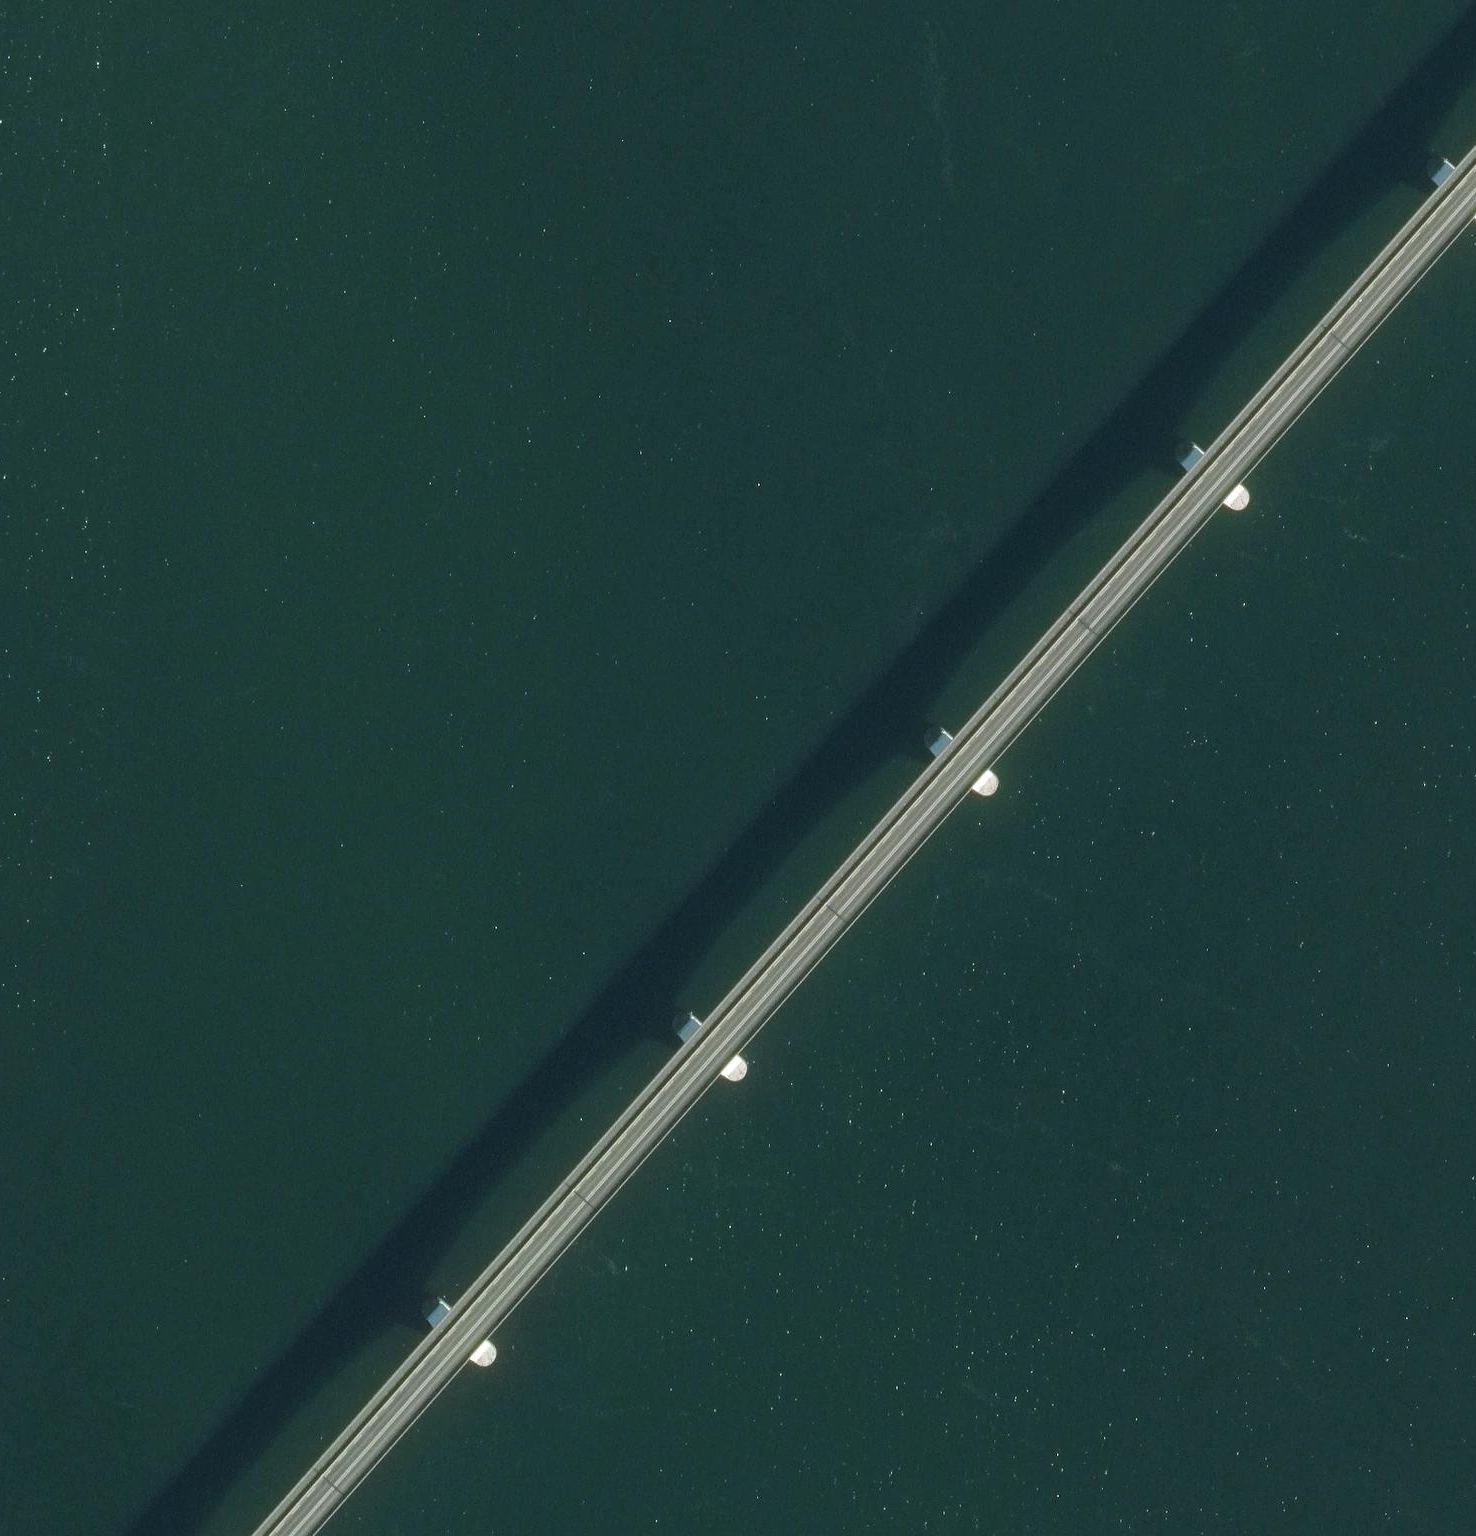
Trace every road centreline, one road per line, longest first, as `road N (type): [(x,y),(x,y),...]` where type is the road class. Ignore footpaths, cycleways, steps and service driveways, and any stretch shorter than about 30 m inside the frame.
road 1 (primary): [(287,1535),(1475,185)]

